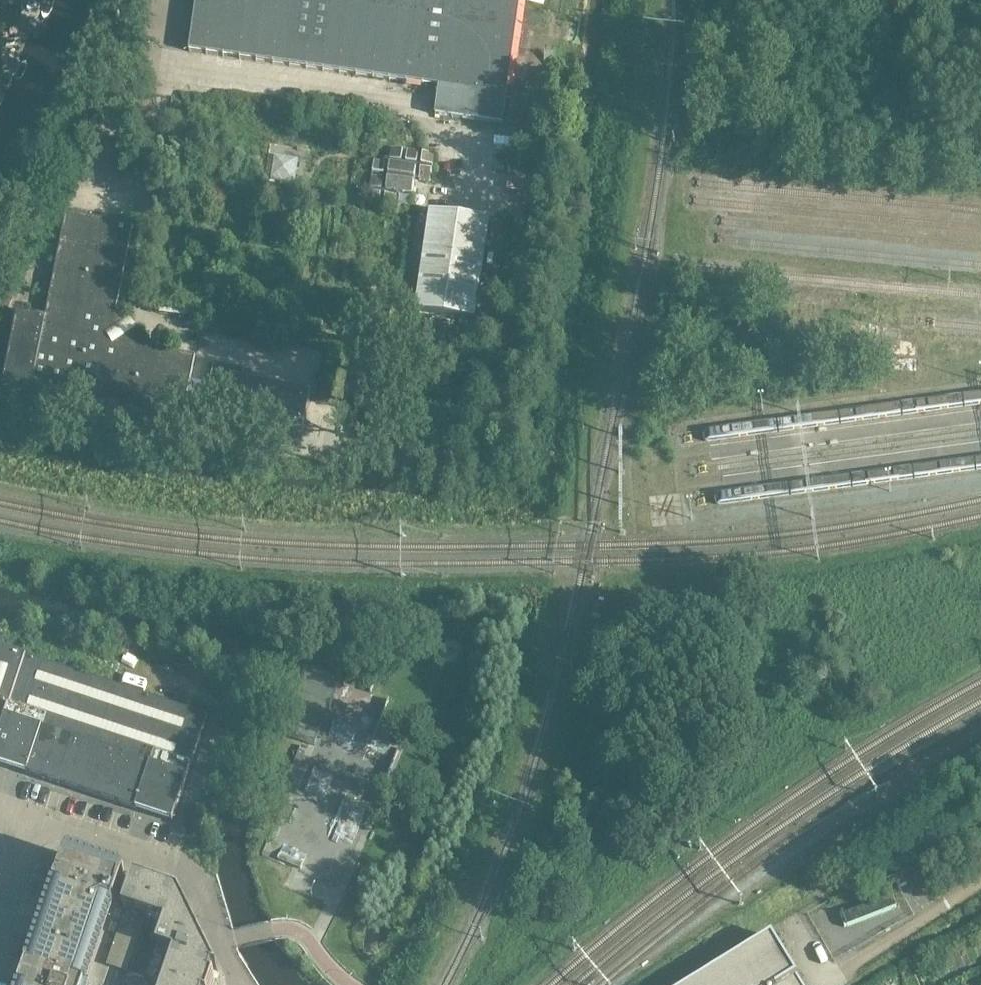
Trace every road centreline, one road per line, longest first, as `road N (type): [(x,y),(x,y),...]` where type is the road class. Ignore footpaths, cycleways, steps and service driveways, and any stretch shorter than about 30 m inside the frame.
road 1 (residential): [(237,984),(198,894),(175,866),(43,821)]
road 2 (residential): [(0,945),(43,821)]

